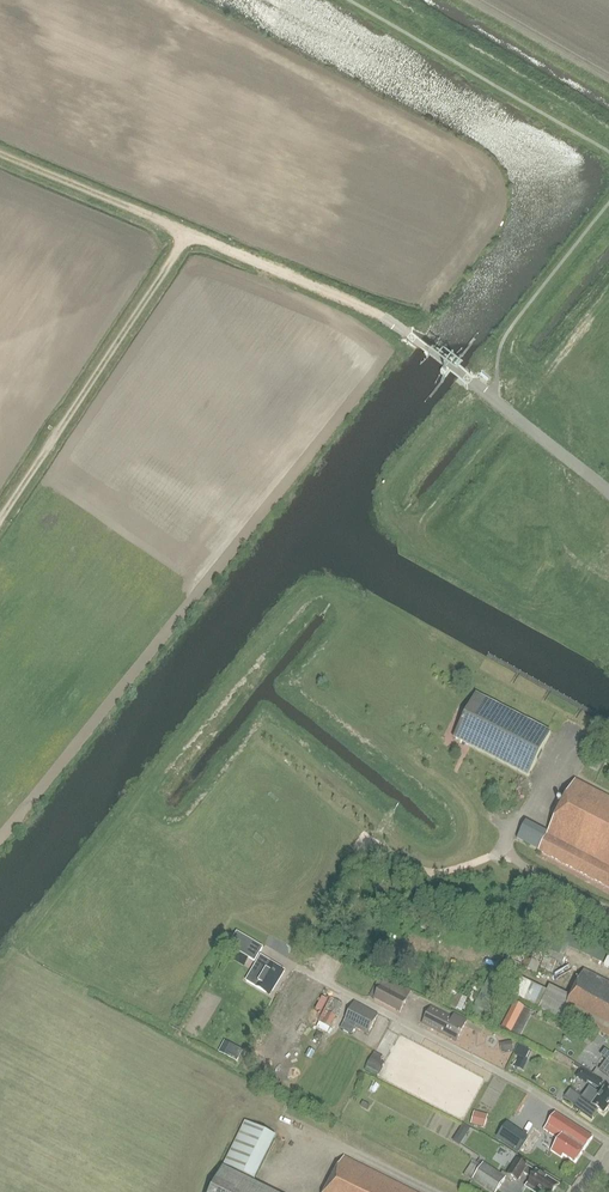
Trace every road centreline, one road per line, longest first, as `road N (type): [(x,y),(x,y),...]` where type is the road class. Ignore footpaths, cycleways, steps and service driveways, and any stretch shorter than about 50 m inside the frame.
road 1 (unclassified): [(608,1140),(516,1081),(283,961)]
road 2 (unclassified): [(188,235),(0,519)]
road 3 (unclassified): [(608,494),(408,335)]
road 4 (unclassified): [(188,235),(408,335)]
road 5 (unclassified): [(188,235),(0,156)]
road 6 (track): [(514,417),(608,302)]

